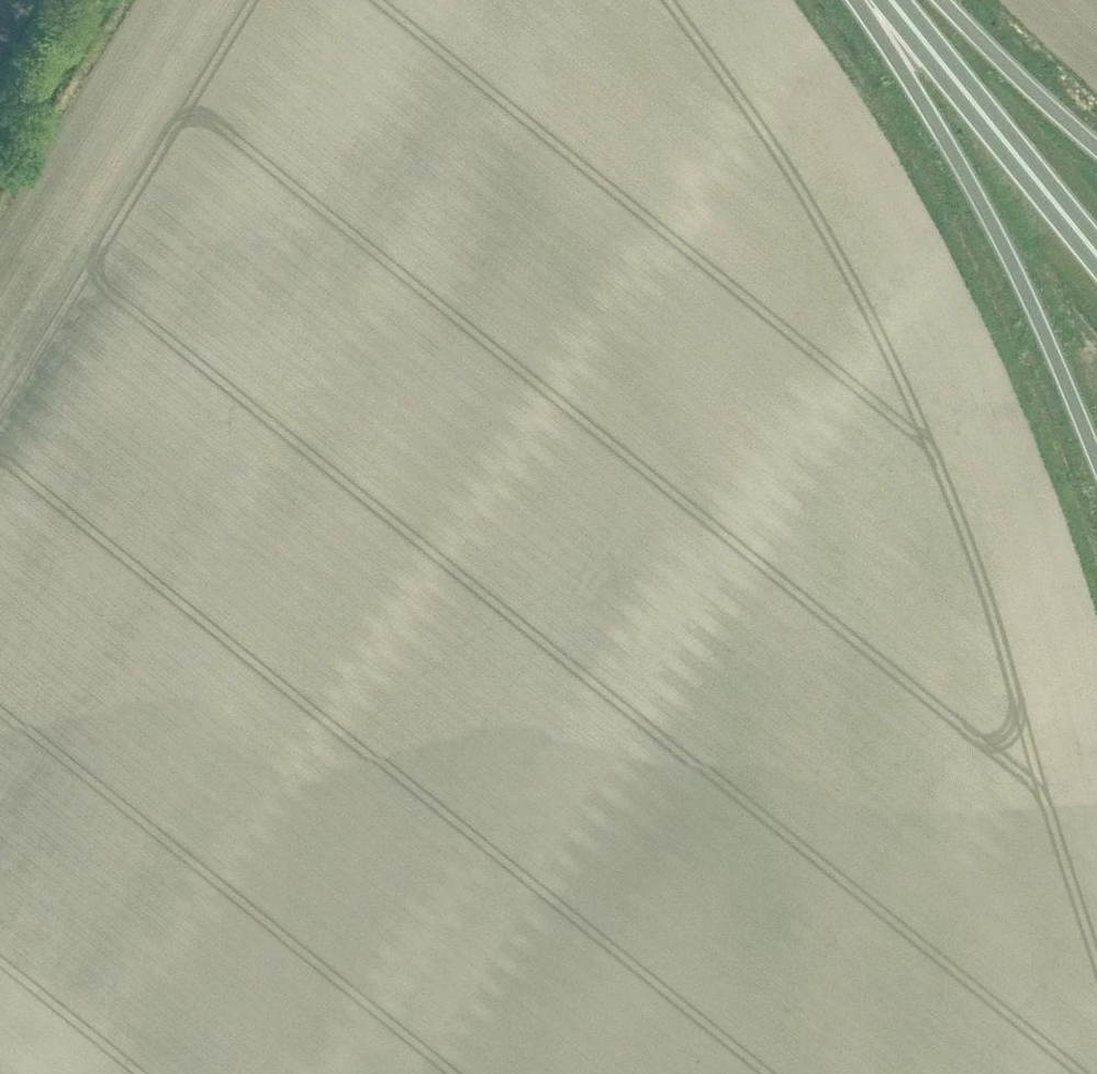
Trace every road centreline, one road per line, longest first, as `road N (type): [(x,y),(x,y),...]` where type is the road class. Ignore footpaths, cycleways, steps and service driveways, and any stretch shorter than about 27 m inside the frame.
road 1 (trunk): [(876,0),(1021,282),(1096,458)]
road 2 (trunk): [(1096,251),(896,0)]
road 3 (trunk): [(1096,145),(944,0)]

